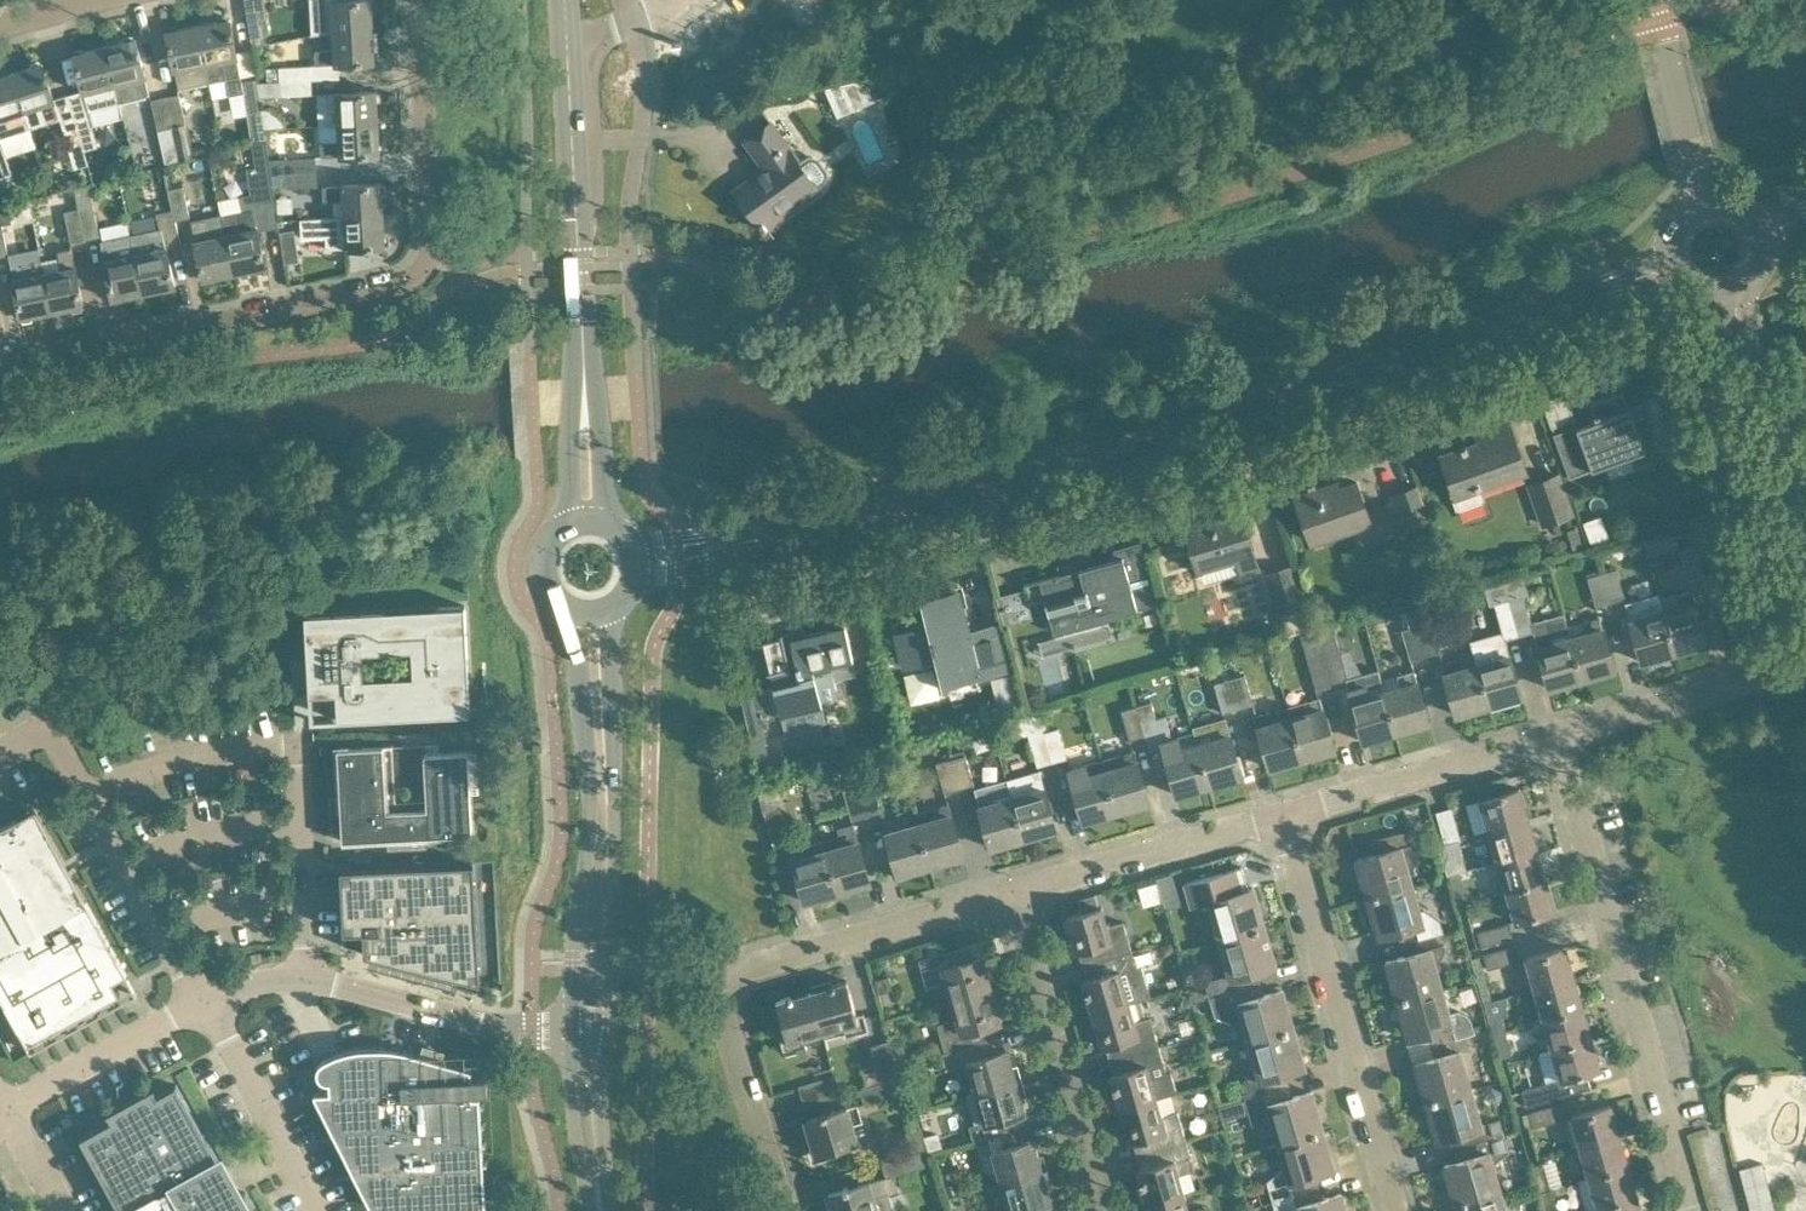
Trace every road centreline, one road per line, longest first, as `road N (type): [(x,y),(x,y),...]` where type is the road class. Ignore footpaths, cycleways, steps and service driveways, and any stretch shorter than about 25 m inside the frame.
road 1 (tertiary): [(640,559),(780,537),(1077,462),(1669,265)]
road 2 (residential): [(0,366),(399,287),(413,277),(432,244),(420,0)]
road 3 (residential): [(783,1210),(723,1016),(731,973),(1013,891)]
road 4 (residential): [(1691,1210),(1554,739)]
road 5 (secondary): [(610,1030),(619,835),(614,611)]
road 6 (secondary): [(578,616),(593,832),(573,954),(575,1029)]
road 7 (residential): [(1396,1210),(1284,814)]
road 8 (secondary): [(563,0),(583,332)]
road 9 (residential): [(1104,1210),(1013,891)]
road 10 (residential): [(1013,891),(1284,814)]
road 11 (residential): [(1284,814),(1554,739)]
road 12 (unclassified): [(575,1029),(492,1026),(310,984)]
road 13 (residential): [(1805,554),(1730,296)]
road 14 (residential): [(1554,739),(1805,664)]
road 15 (unclassified): [(319,1210),(209,1005)]
road 16 (unclassified): [(305,752),(310,984)]
road 17 (unclassified): [(209,1005),(9,1114)]
road 18 (secondary): [(583,332),(566,524)]
road 19 (secondary): [(609,521),(583,332)]
road 20 (secondary): [(575,1029),(573,1088),(590,1210)]
road 21 (secondary): [(605,1210),(602,1102),(610,1030)]

